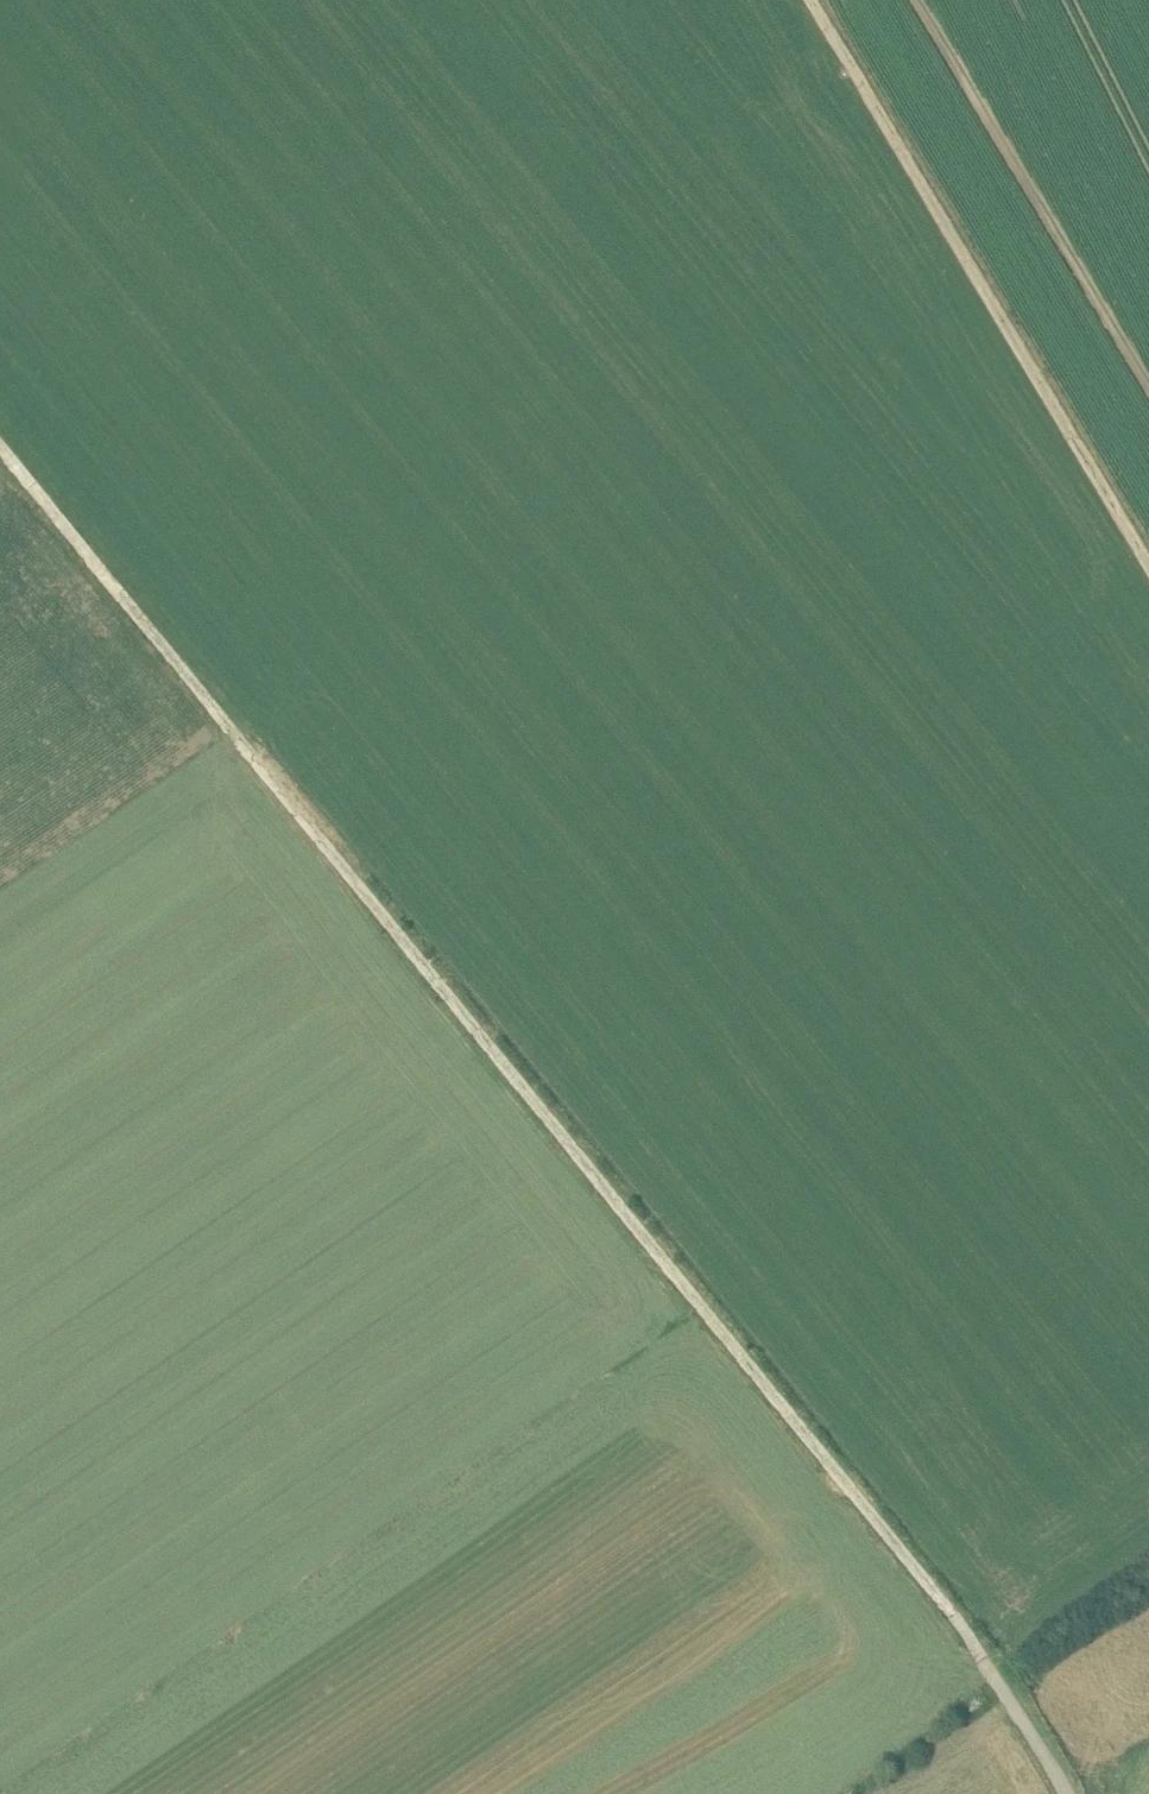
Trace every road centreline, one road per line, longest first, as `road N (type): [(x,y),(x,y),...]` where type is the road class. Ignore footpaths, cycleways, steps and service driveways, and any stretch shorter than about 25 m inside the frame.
road 1 (track): [(981,1653),(0,445)]
road 2 (track): [(1148,563),(812,0)]

